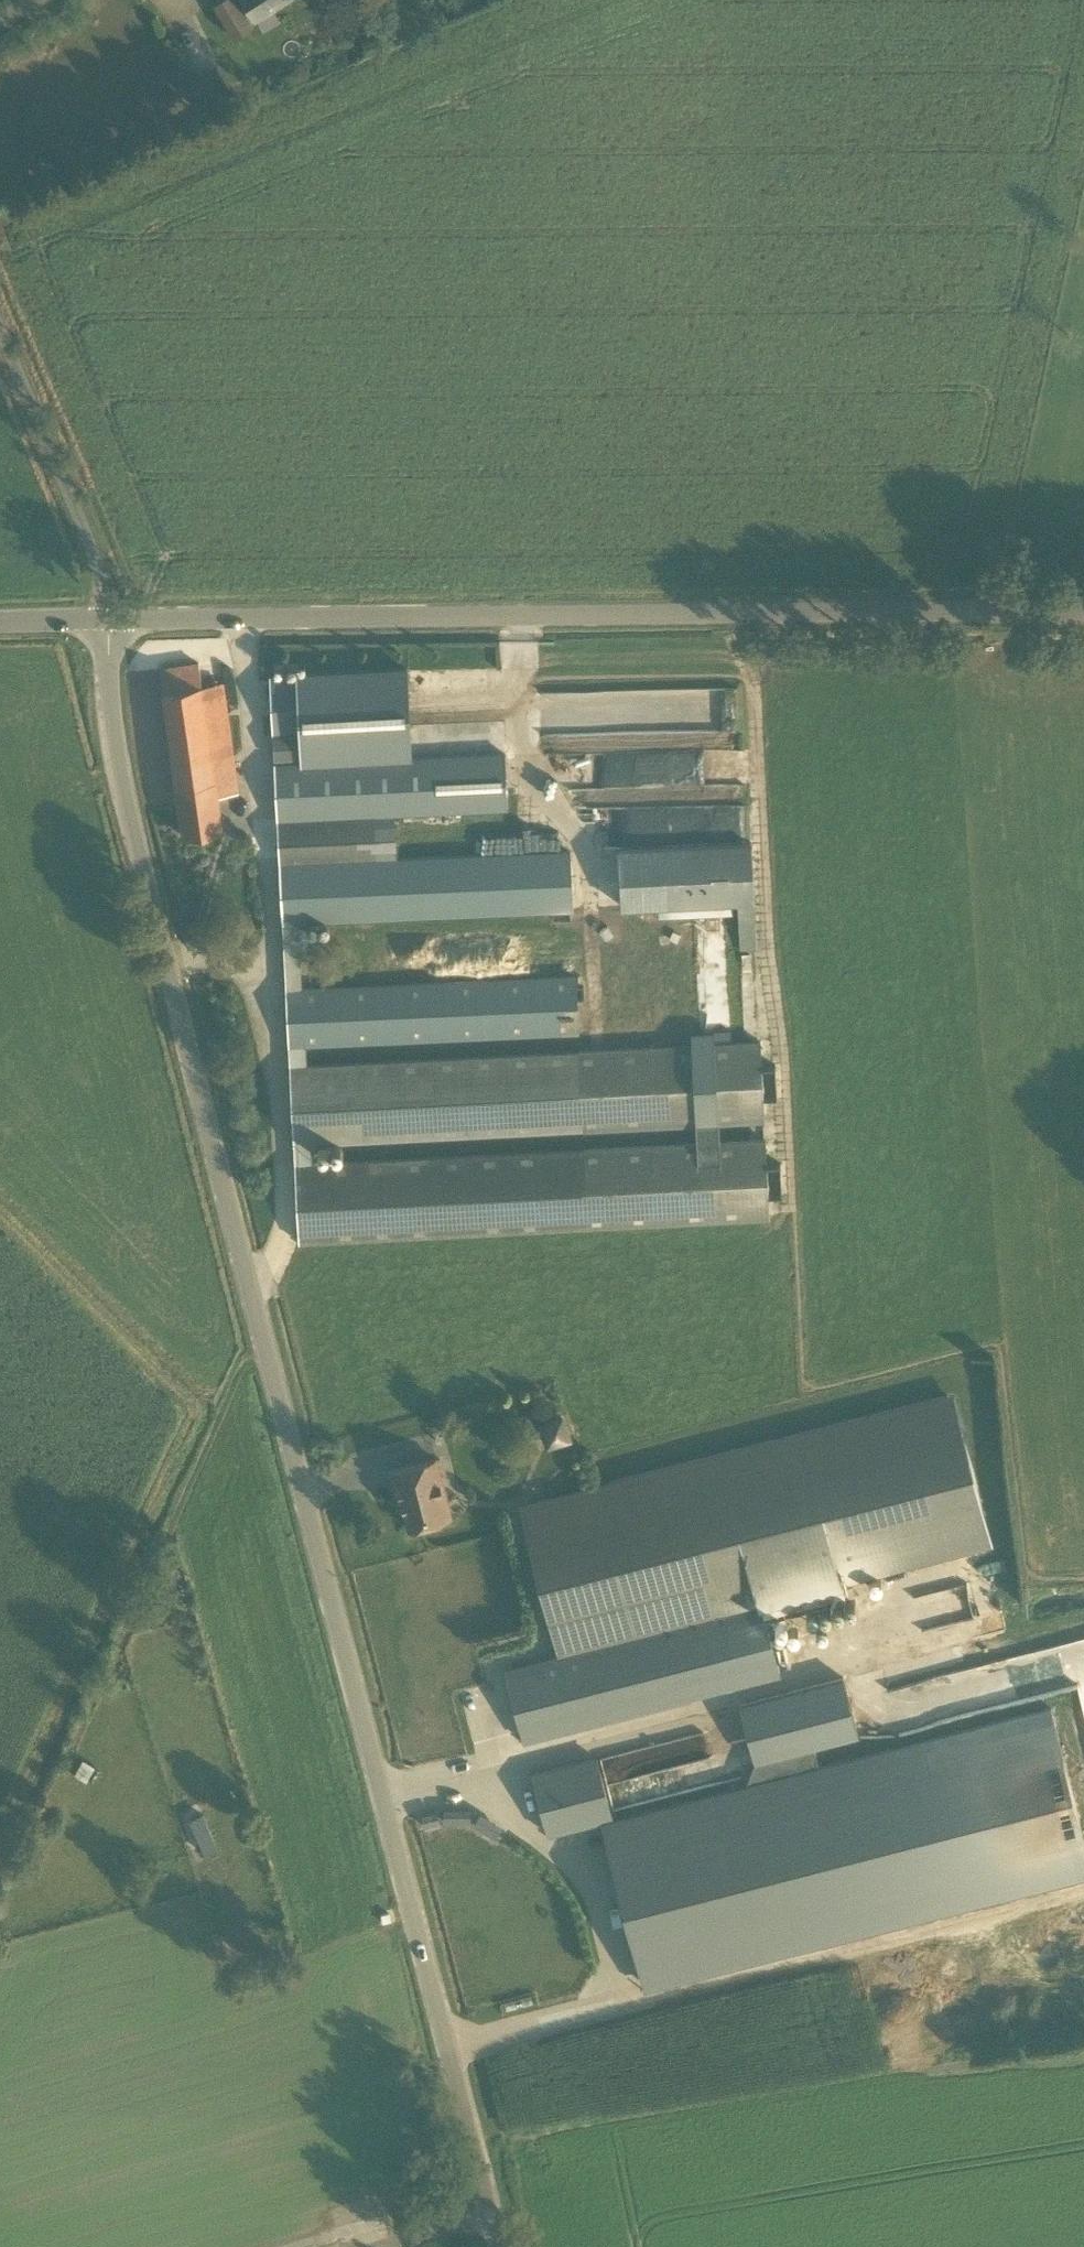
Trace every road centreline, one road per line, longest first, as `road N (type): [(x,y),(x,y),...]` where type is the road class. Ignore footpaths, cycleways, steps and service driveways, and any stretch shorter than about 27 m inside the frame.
road 1 (unclassified): [(501,2246),(119,768),(108,620)]
road 2 (unclassified): [(1083,617),(1004,610),(108,620)]
road 3 (unclassified): [(108,620),(97,570),(0,334)]
road 4 (track): [(170,1537),(236,1377),(265,1355)]

